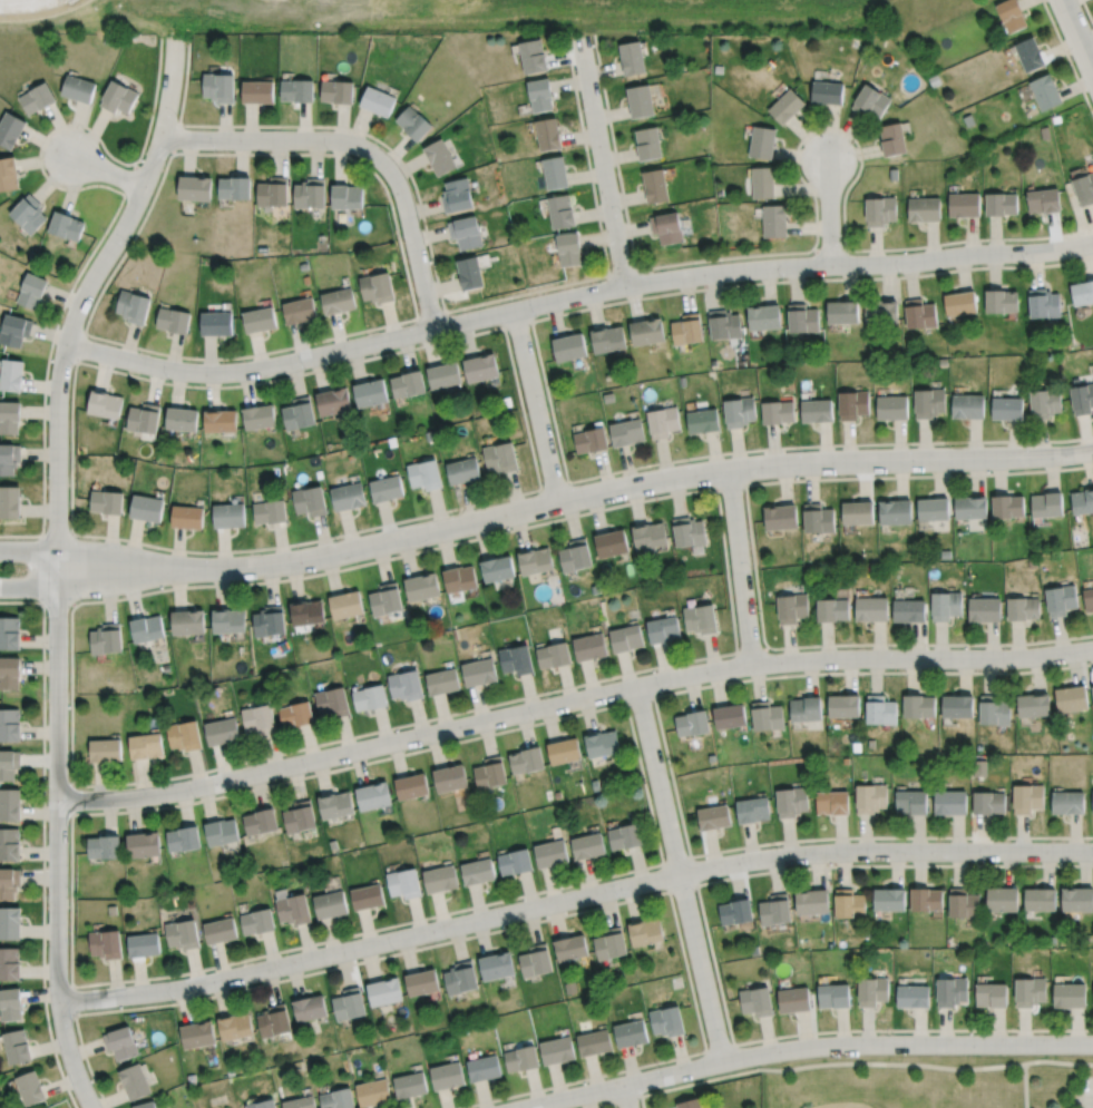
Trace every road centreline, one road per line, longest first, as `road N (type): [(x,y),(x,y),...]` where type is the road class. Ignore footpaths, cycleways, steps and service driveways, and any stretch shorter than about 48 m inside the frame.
road 1 (residential): [(175,39),(157,149),(77,308),(58,393),(57,983),(66,1043),(92,1107)]
road 2 (residential): [(57,800),(188,790),(752,665)]
road 3 (residential): [(59,1001),(189,987),(680,874)]
road 4 (residential): [(514,310),(721,272),(1092,242)]
road 5 (residential): [(558,501),(751,467),(1092,451)]
road 6 (residential): [(558,501),(287,562),(58,568)]
road 7 (residential): [(514,310),(234,372),(162,367),(66,343)]
road 8 (residential): [(680,874),(822,852),(1092,851)]
road 9 (residential): [(435,329),(404,199),(373,153),(322,139),(162,135)]
road 10 (residential): [(722,1061),(637,686)]
road 11 (residential): [(722,1061),(843,1043),(1092,1043)]
road 12 (residential): [(752,665),(1092,649)]
road 13 (residential): [(625,286),(580,38)]
road 14 (residential): [(529,1107),(722,1061)]
road 15 (residential): [(752,665),(729,469)]
road 16 (residential): [(558,501),(514,310)]

